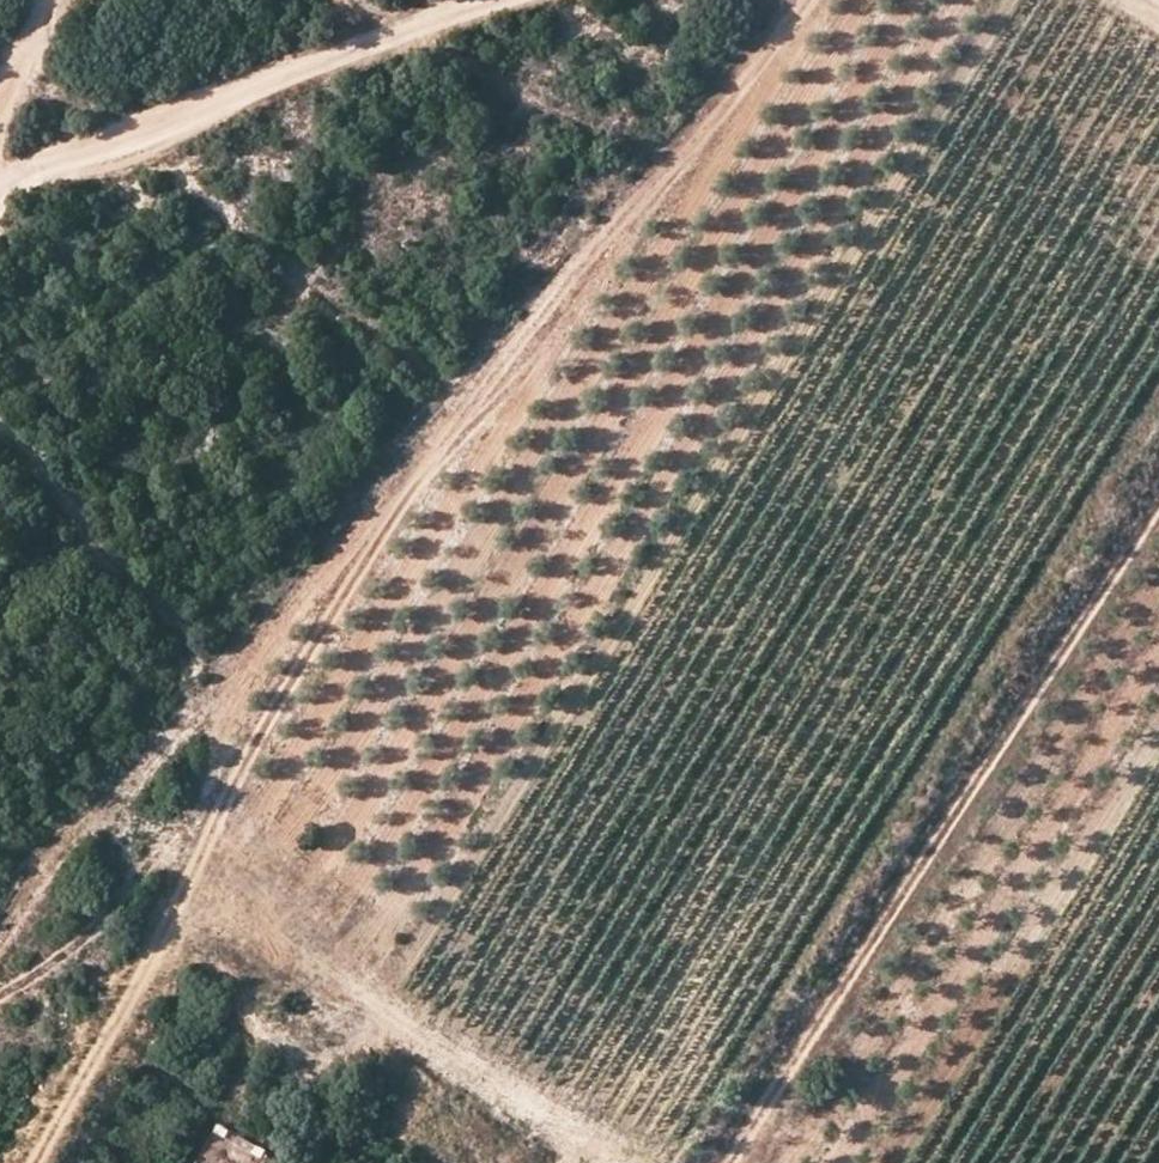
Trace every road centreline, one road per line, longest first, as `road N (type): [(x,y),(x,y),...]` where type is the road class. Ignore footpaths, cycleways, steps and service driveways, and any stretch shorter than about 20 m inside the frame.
road 1 (track): [(749,1162),(1045,683),(1158,518)]
road 2 (track): [(0,996),(97,930),(208,793),(228,693),(193,637),(0,425)]
road 3 (track): [(493,0),(270,83),(181,130),(0,180)]
road 4 (track): [(0,135),(7,80),(43,0)]

